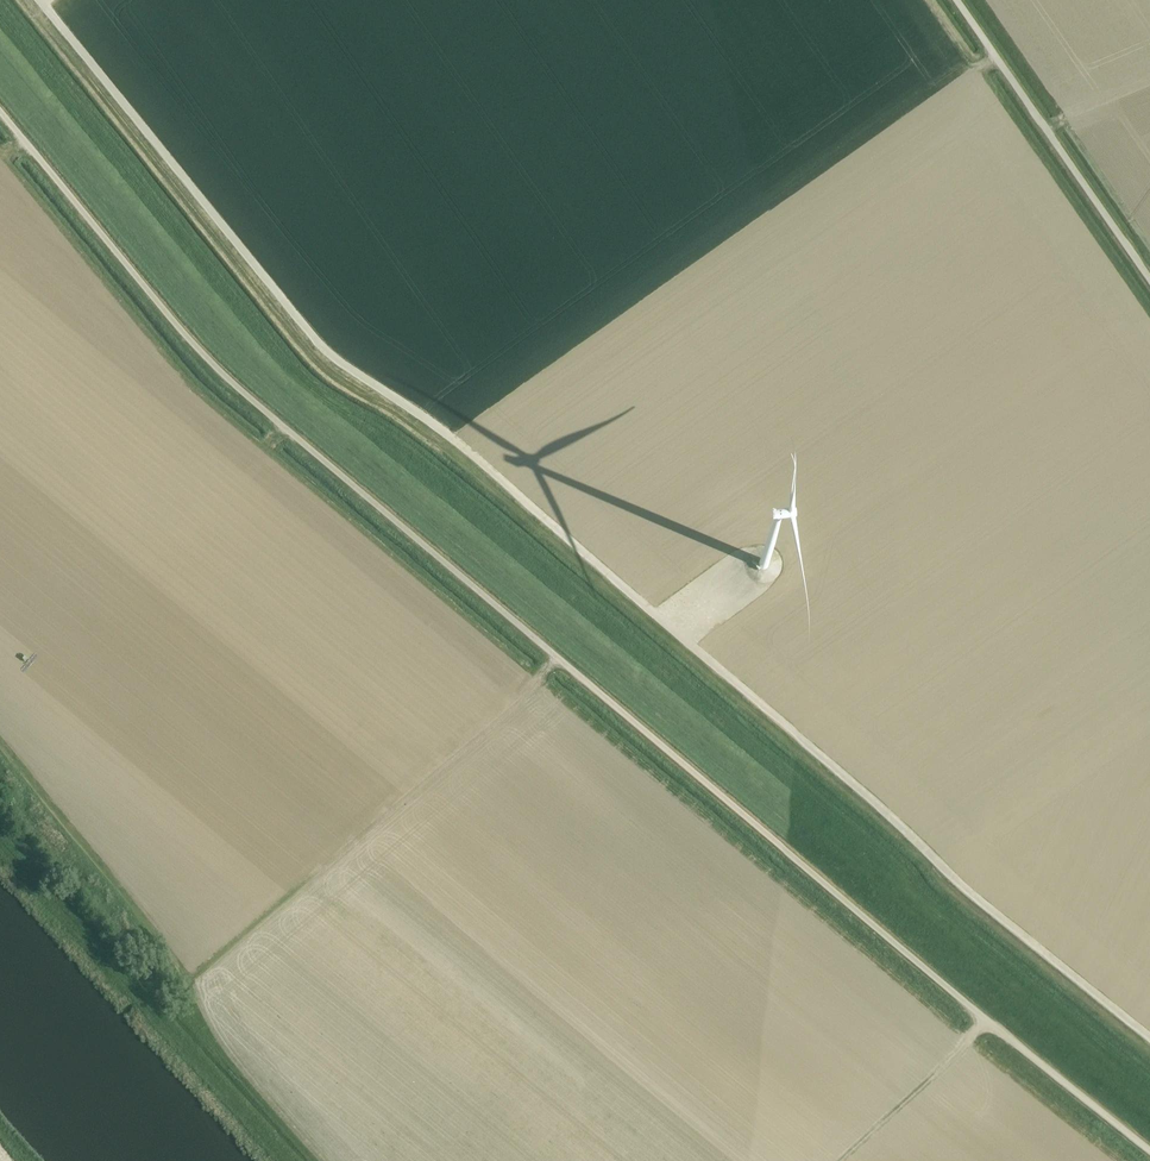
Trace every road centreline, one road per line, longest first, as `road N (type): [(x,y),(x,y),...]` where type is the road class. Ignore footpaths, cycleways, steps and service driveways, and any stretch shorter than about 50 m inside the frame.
road 1 (unclassified): [(1149,1152),(229,387),(16,134)]
road 2 (unclassified): [(1149,281),(956,0)]

